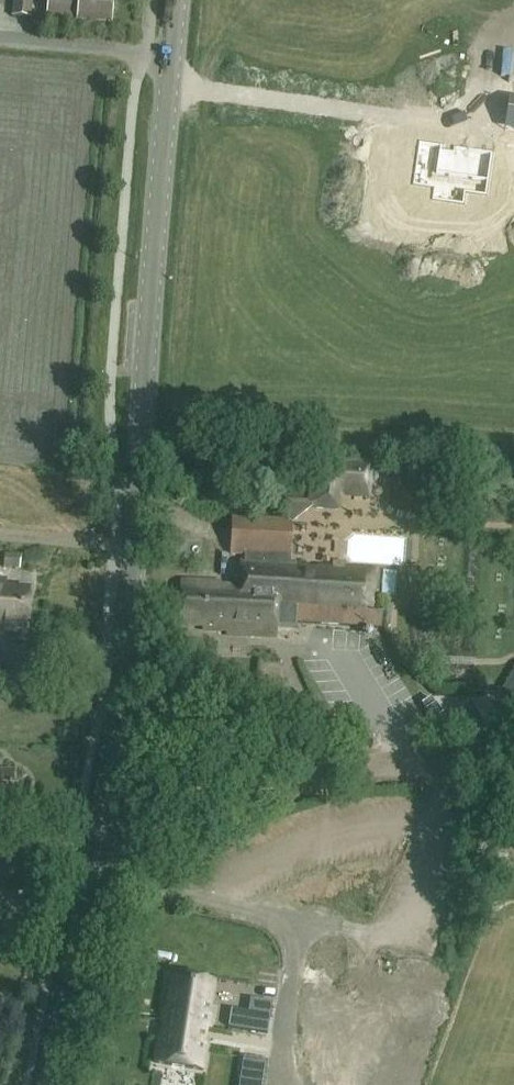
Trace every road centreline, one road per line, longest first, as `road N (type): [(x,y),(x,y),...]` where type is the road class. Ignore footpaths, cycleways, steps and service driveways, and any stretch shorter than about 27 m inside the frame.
road 1 (tertiary): [(124,673),(175,0)]
road 2 (unclassified): [(94,871),(147,839),(316,769)]
road 3 (tertiary): [(51,1084),(94,871)]
road 4 (unclassified): [(316,769),(124,673)]
road 5 (tertiary): [(94,871),(124,673)]
road 6 (unclassified): [(316,769),(513,766)]

